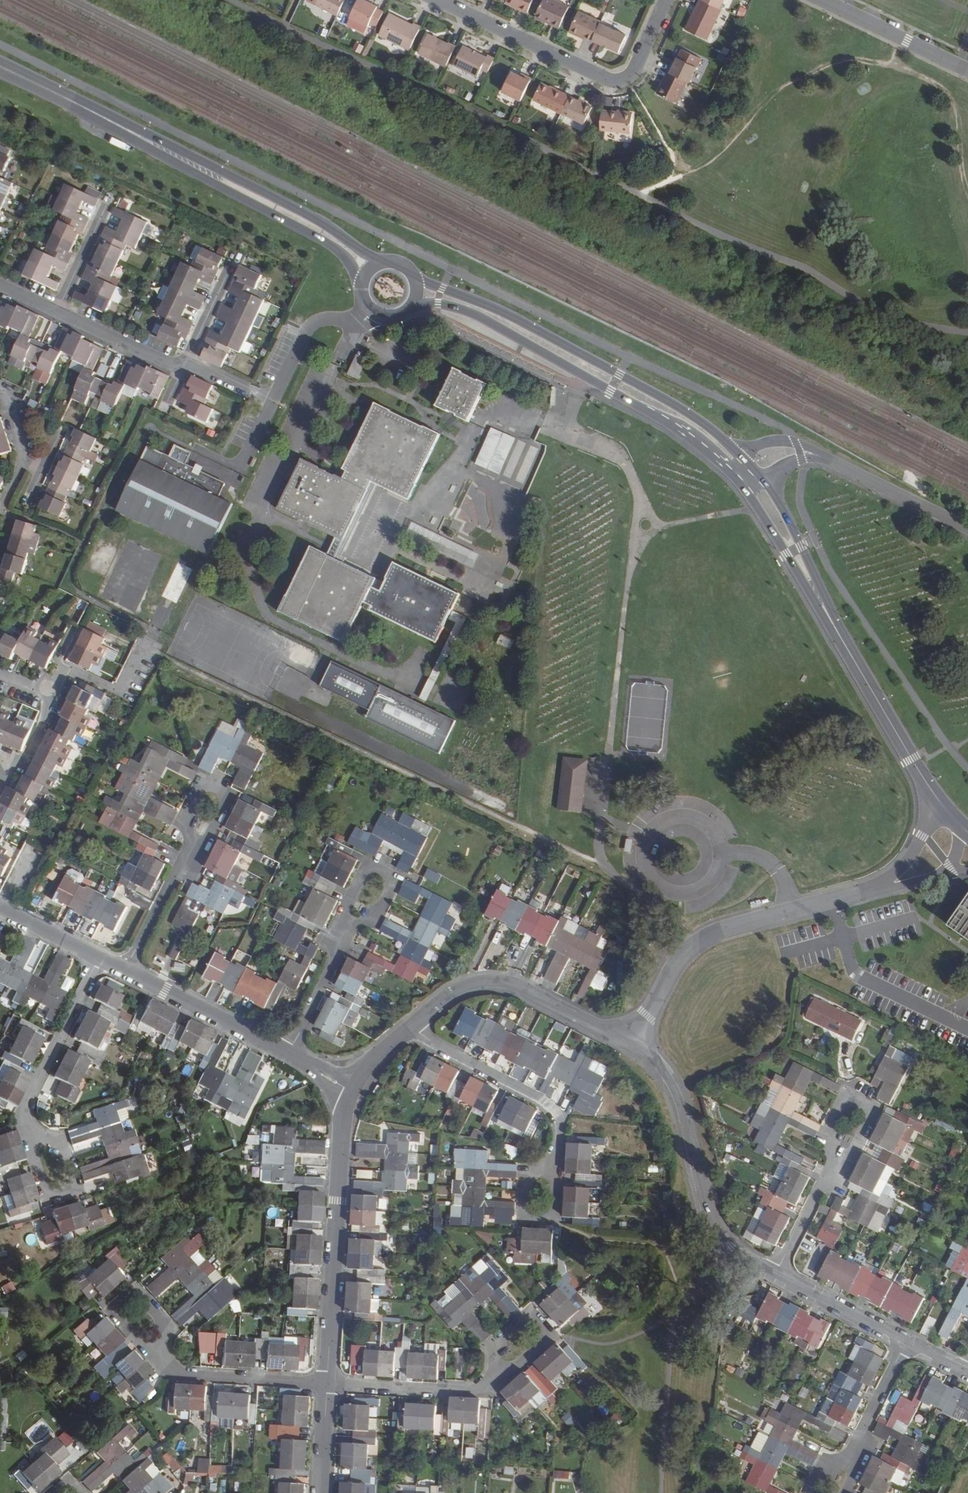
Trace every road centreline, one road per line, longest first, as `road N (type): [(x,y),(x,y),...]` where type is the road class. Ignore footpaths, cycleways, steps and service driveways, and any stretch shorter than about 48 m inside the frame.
road 1 (secondary): [(740,456),(707,426),(619,375),(412,277)]
road 2 (secondary): [(388,263),(312,218),(96,114)]
road 3 (secondary): [(96,114),(330,245),(362,289)]
road 4 (residential): [(273,402),(0,285)]
road 5 (residential): [(666,0),(637,66),(618,80),(436,0)]
road 6 (residential): [(349,1089),(328,1382)]
road 7 (residential): [(772,1275),(716,1231),(670,1081),(631,1042)]
road 8 (secondary): [(411,304),(452,306),(486,320),(661,419)]
road 9 (unclassified): [(834,900),(736,925),(689,947),(631,1042)]
road 10 (residential): [(56,1174),(22,1109),(101,957)]
road 11 (residential): [(415,1023),(461,988),(495,982),(631,1042)]
road 12 (residential): [(558,1173),(561,1130),(548,1099),(431,1040),(415,1023)]
road 13 (secondary): [(935,797),(831,621)]
road 14 (residential): [(834,900),(860,977),(967,1029)]
road 15 (residential): [(208,804),(128,971)]
road 16 (residential): [(371,891),(288,1053)]
road 17 (residential): [(128,971),(288,1053)]
road 18 (residential): [(328,1382),(172,1372),(161,1354)]
road 19 (residential): [(853,1119),(772,1275)]
road 20 (secondary): [(734,478),(831,621)]
road 21 (residential): [(328,1382),(463,1393),(494,1381)]
road 22 (residential): [(828,1492),(902,1343)]
road 23 (residential): [(967,70),(821,0)]
road 24 (unclassified): [(967,527),(822,457)]
road 25 (residential): [(161,1354),(168,1332),(133,1290),(107,1310),(142,1344)]
road 26 (secondary): [(831,621),(766,481)]
road 27 (residential): [(902,1343),(772,1275)]
road 28 (residential): [(0,392),(22,460),(0,510)]

